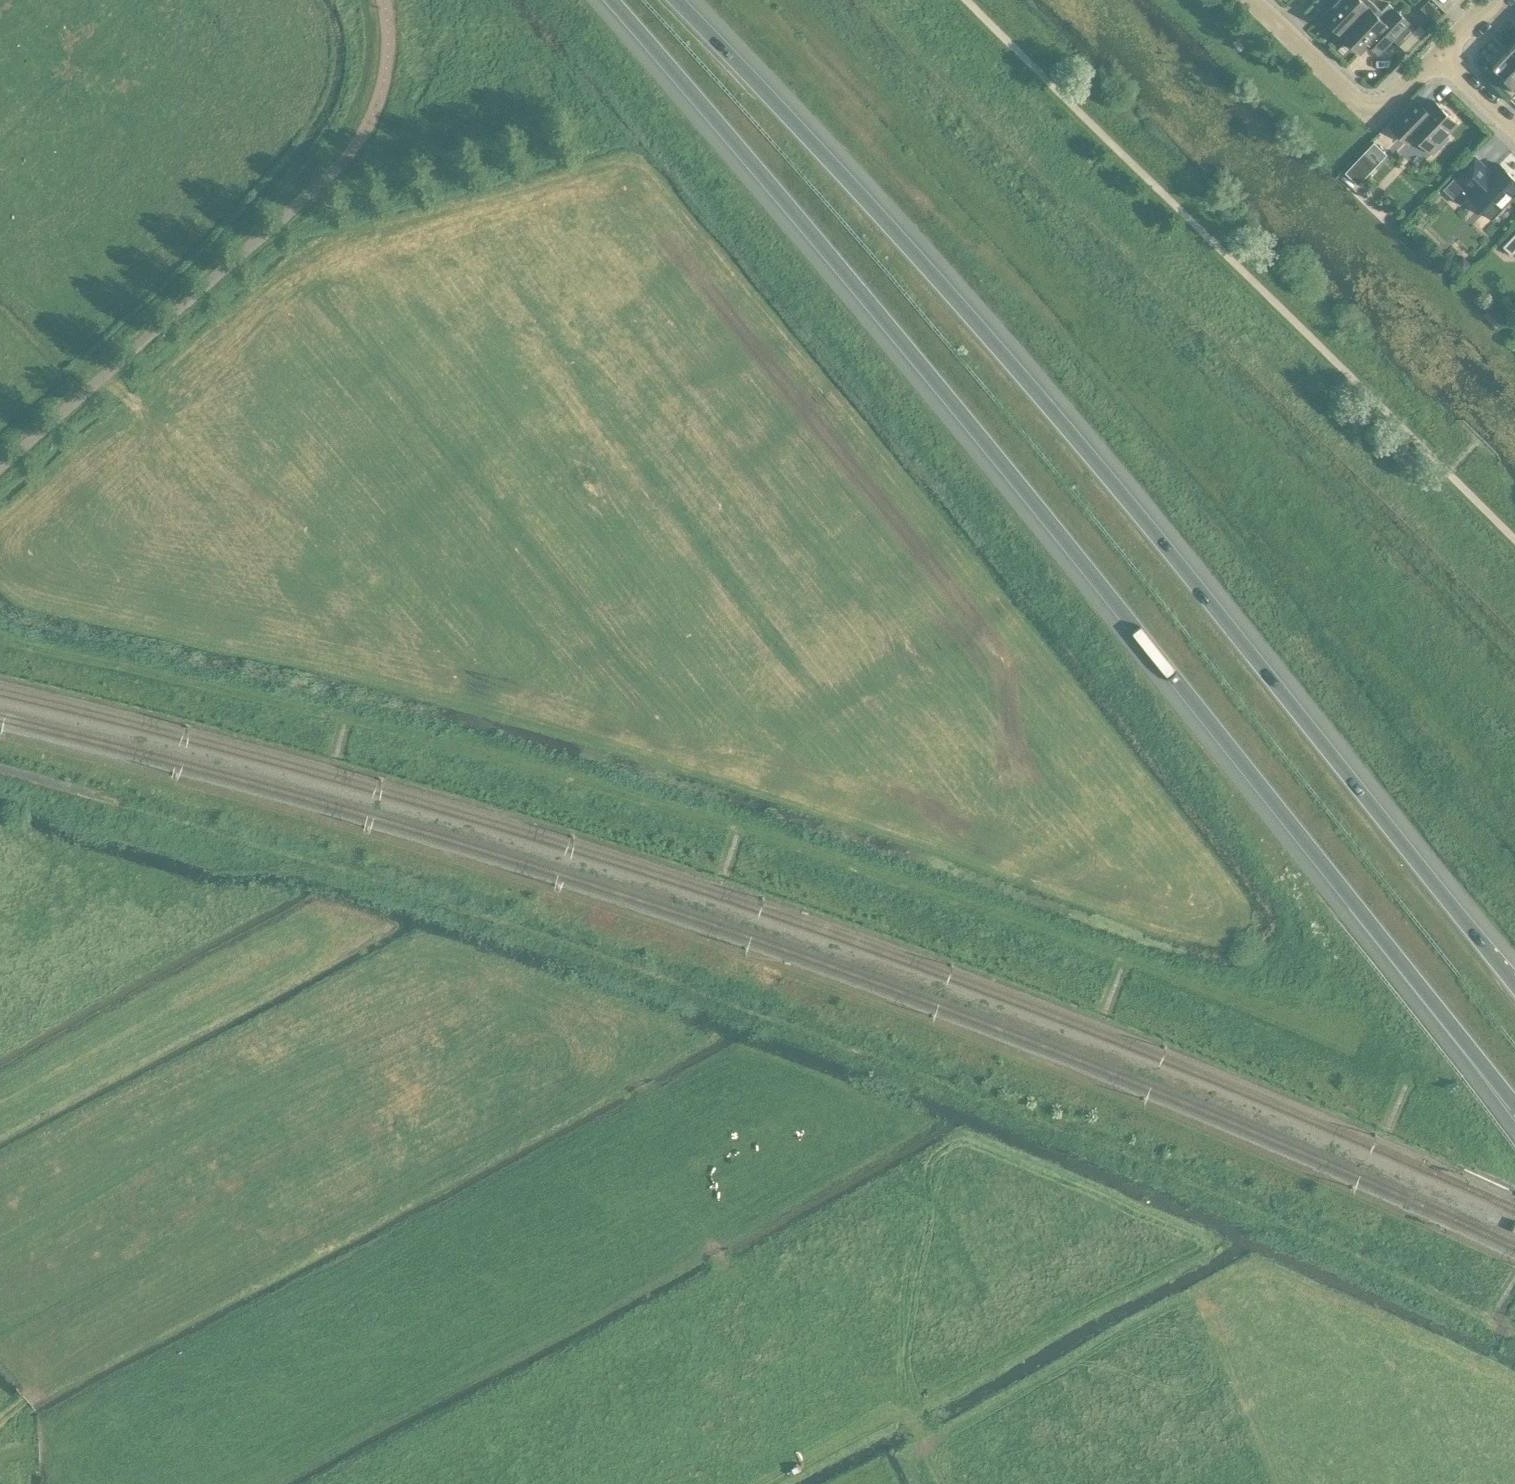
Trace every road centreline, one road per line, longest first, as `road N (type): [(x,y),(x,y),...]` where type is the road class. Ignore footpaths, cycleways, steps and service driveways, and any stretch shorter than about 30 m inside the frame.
road 1 (track): [(1403,1077),(1053,935),(678,811),(441,744),(0,638)]
road 2 (trunk): [(621,0),(807,212),(1514,1105)]
road 3 (trunk): [(1514,985),(1121,495),(679,0)]
road 4 (residential): [(1436,57),(1373,118),(1252,0)]
road 5 (unclassified): [(155,329),(0,467)]

